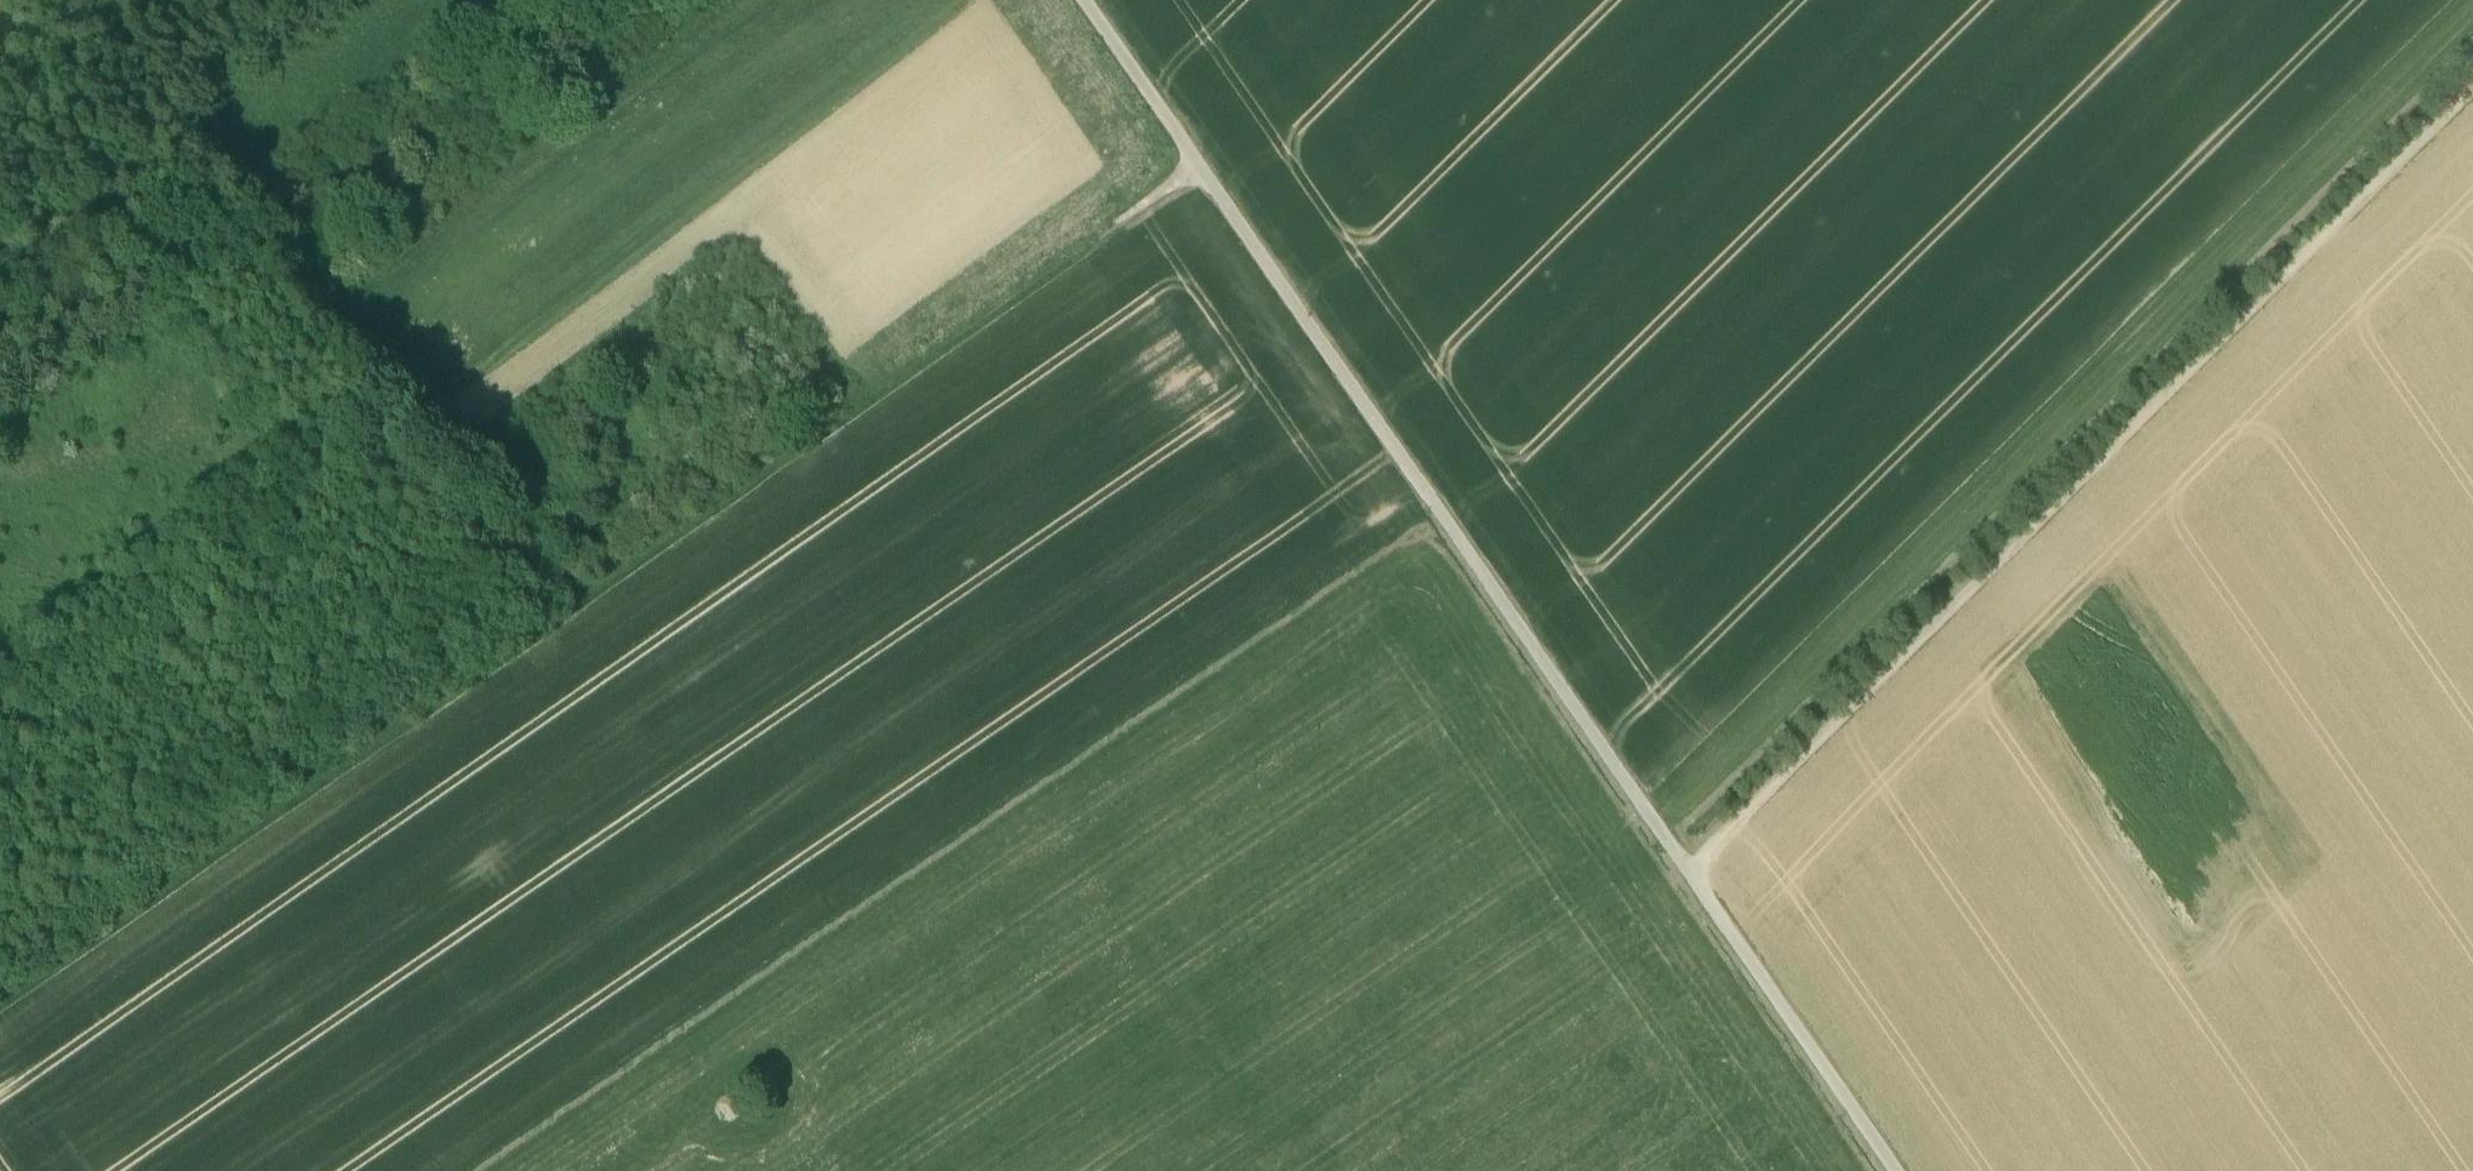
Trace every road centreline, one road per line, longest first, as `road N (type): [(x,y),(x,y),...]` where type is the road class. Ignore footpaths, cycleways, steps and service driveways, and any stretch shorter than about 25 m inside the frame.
road 1 (track): [(1199,166),(505,653),(0,991)]
road 2 (track): [(1085,0),(1897,1170)]
road 3 (track): [(1693,877),(1743,817),(2472,85)]
road 4 (track): [(552,620),(102,0)]

